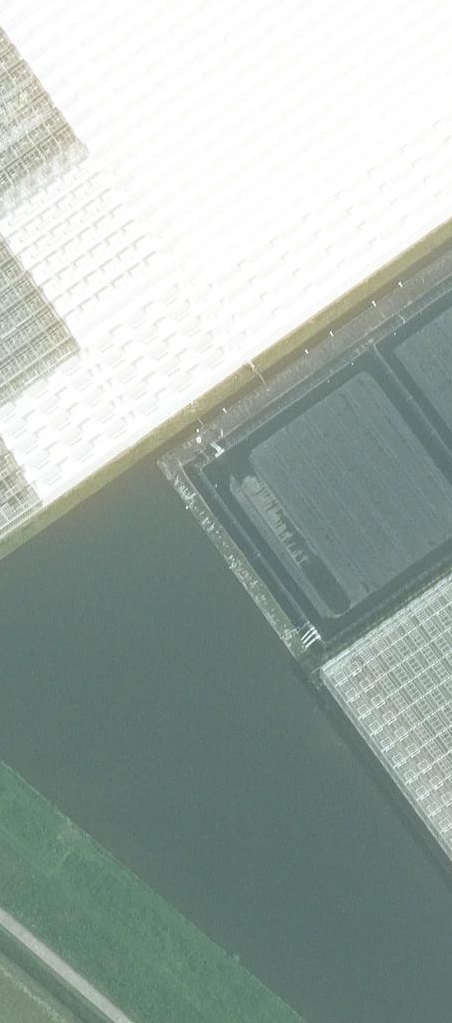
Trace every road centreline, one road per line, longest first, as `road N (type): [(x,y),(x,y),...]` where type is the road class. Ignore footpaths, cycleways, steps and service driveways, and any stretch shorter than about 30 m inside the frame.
road 1 (track): [(218,1022),(0,836)]

